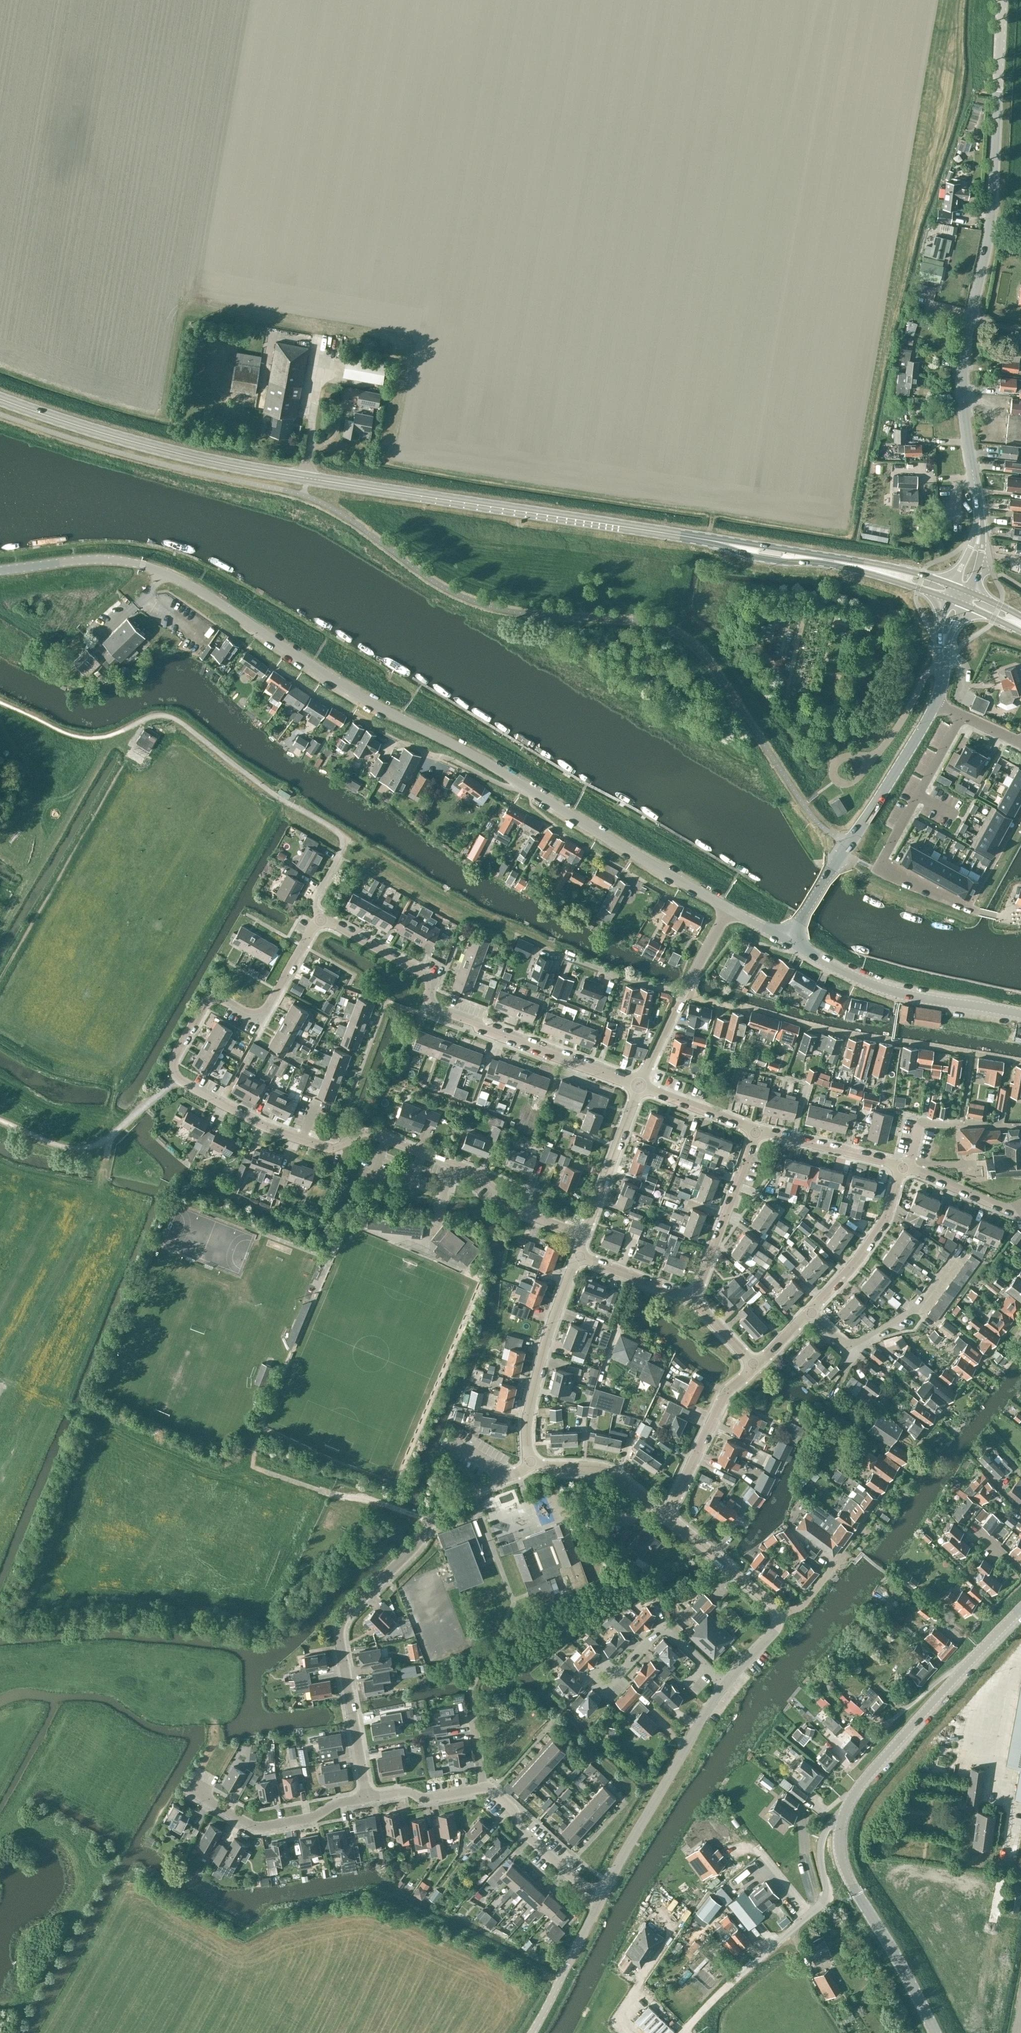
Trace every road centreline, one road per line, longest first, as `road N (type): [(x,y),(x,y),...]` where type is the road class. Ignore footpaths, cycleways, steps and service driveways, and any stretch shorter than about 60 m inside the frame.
road 1 (primary): [(957,595),(777,551),(213,462),(0,399)]
road 2 (residential): [(583,1235),(524,1212),(470,1170),(423,1151),(371,1133),(327,1147),(255,1121),(177,1077),(174,1057),(206,1003),(262,1012),(319,917)]
road 3 (residential): [(140,564),(190,584),(325,675),(728,908)]
road 4 (tertiary): [(957,595),(979,532),(960,378),(990,225),(1001,0)]
road 5 (tertiary): [(936,2032),(847,1874),(839,1830),(869,1774),(1020,1607)]
road 6 (residential): [(362,1797),(342,1621),(443,1507),(532,1465)]
road 7 (residential): [(640,1085),(439,1008),(424,973),(319,917)]
road 8 (tertiary): [(786,939),(936,703)]
road 9 (residential): [(758,1365),(865,1250),(889,1212),(902,1165)]
road 10 (tertiary): [(1020,1013),(884,987),(786,939)]
road 11 (tertiary): [(601,1898),(724,1684)]
road 12 (tertiary): [(532,1465),(526,1420),(575,1256)]
road 13 (residential): [(362,1797),(256,1827),(189,1787)]
road 14 (residential): [(693,1301),(756,1130)]
road 15 (residential): [(724,1684),(661,1629),(605,1687),(588,1682)]
road 16 (residential): [(666,1513),(727,1393),(758,1365)]
road 17 (residential): [(962,715),(883,861),(887,868)]
road 18 (residential): [(601,1898),(522,1832),(512,1809),(484,1788)]
road 19 (tertiary): [(583,1235),(640,1085)]
road 20 (tertiary): [(778,1615),(666,1513)]
road 21 (tertiary): [(532,2032),(601,1898)]
road 22 (residential): [(902,1165),(756,1130)]
road 23 (tertiary): [(666,1513),(604,1467),(532,1465)]
road 24 (unclassified): [(0,570),(96,559),(140,564)]
road 25 (residential): [(682,994),(555,952)]
road 26 (residential): [(693,1301),(575,1256)]
road 27 (residential): [(756,1130),(640,1085)]
road 28 (residential): [(484,1788),(362,1797)]
road 29 (residential): [(908,1166),(1004,1206),(1020,1200)]

